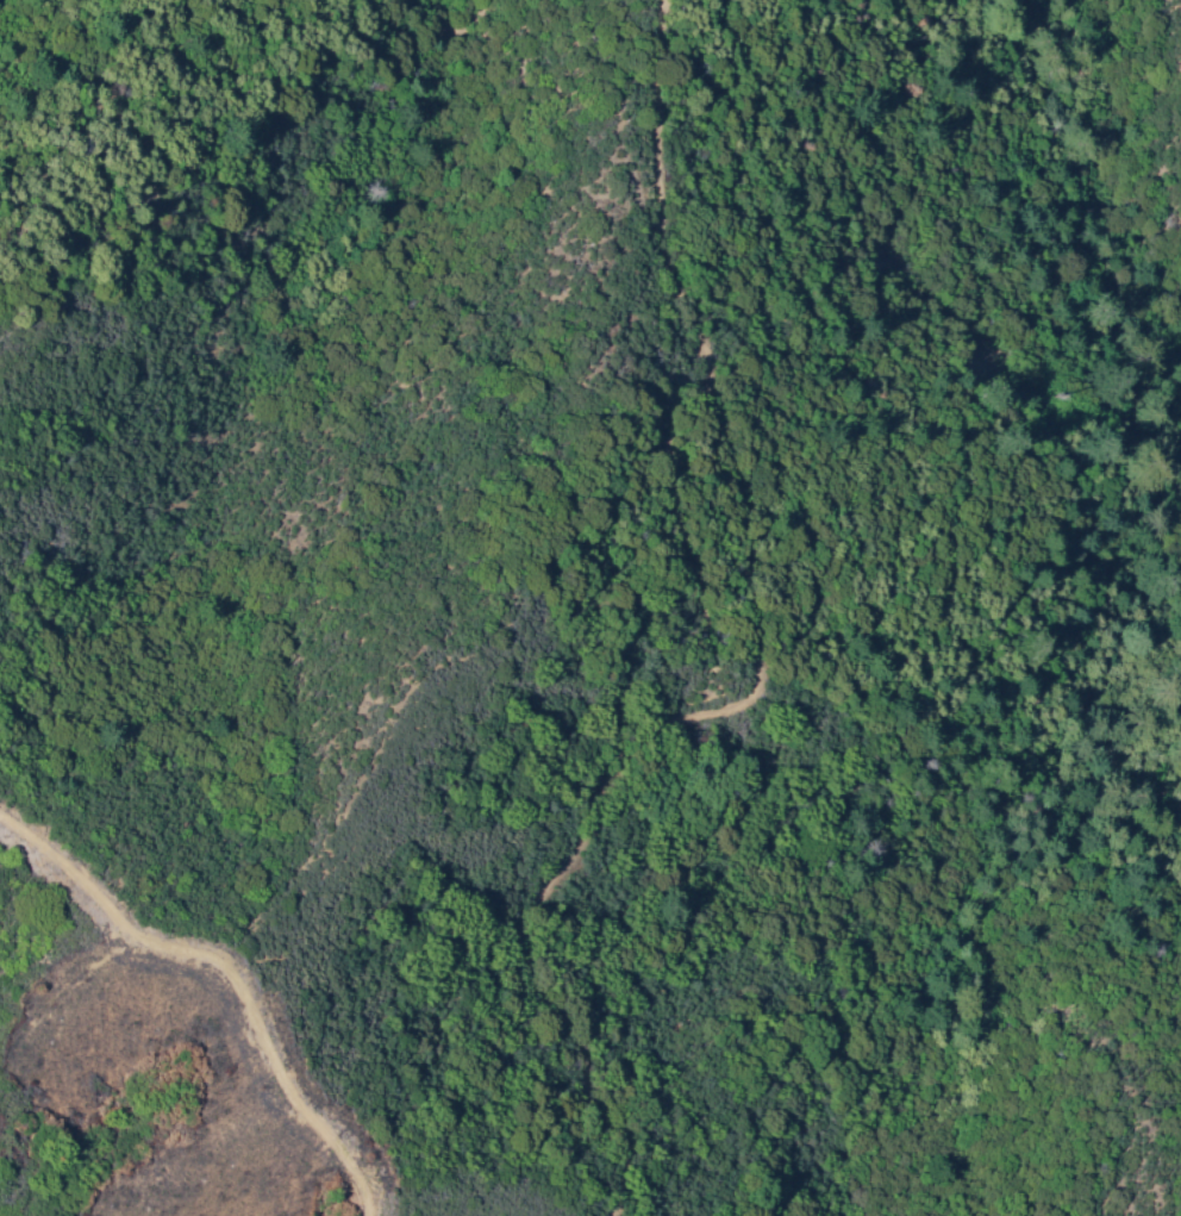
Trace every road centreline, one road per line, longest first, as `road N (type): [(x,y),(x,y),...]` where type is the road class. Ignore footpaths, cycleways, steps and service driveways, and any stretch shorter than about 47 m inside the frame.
road 1 (track): [(0,816),(83,877),(139,947),(229,980),(313,1117),(373,1185),(385,1215)]

